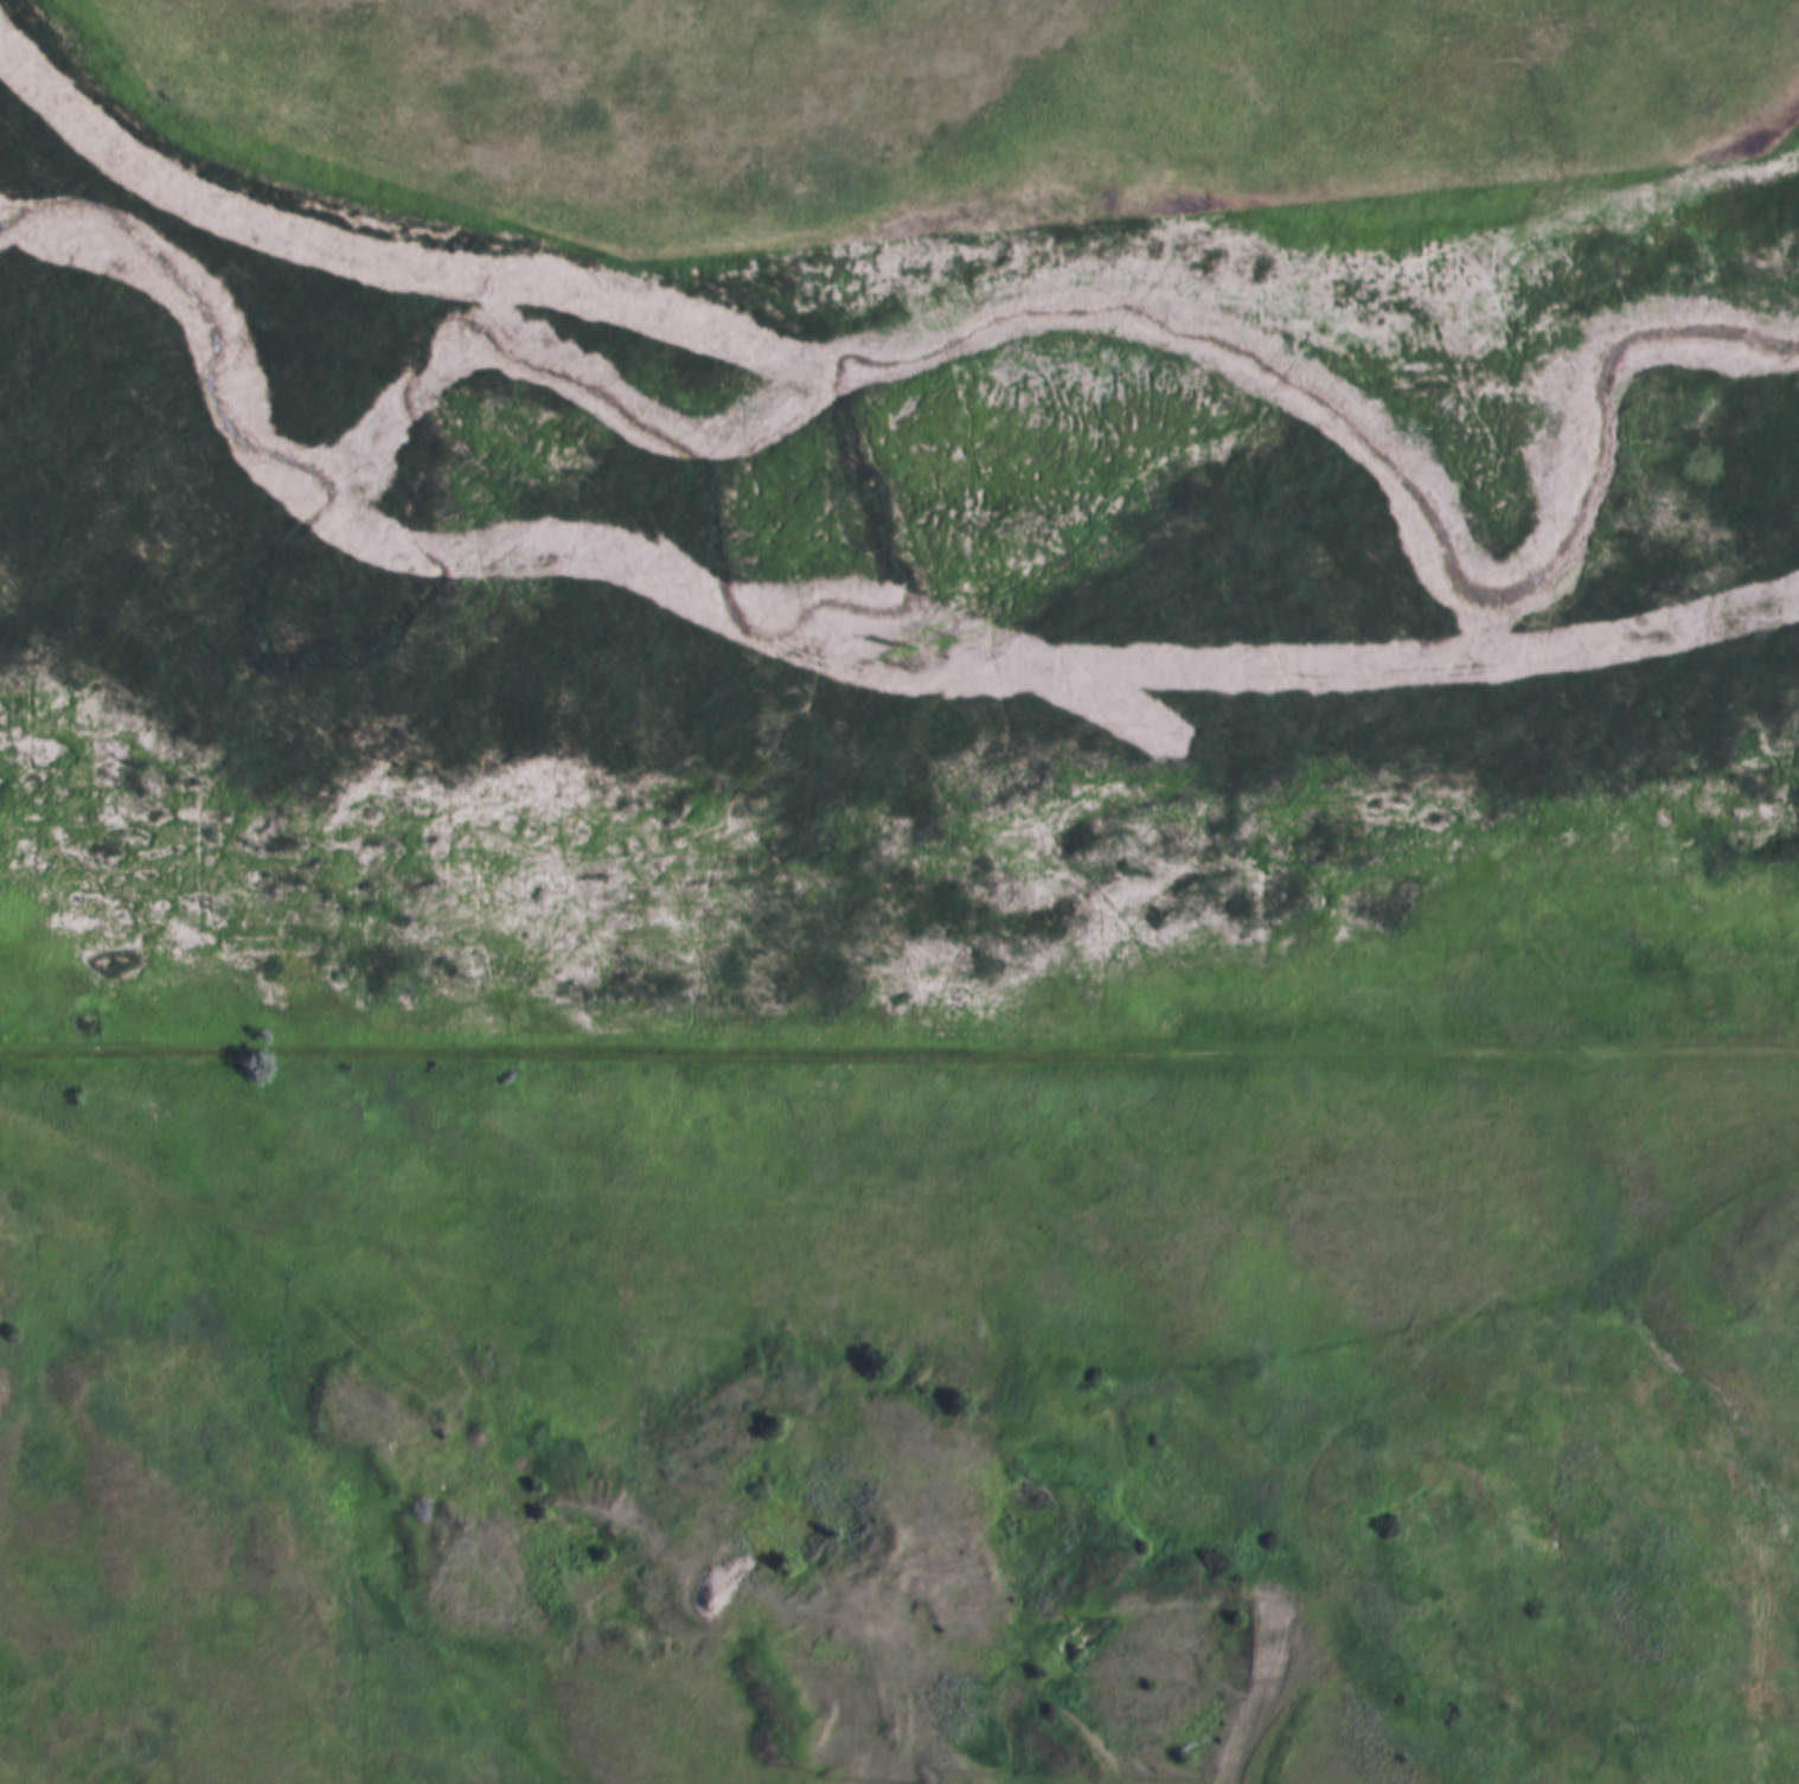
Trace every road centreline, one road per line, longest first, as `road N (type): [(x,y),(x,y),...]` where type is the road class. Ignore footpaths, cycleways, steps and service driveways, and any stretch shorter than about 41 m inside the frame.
road 1 (track): [(1798,1051),(987,1055),(0,1046)]

